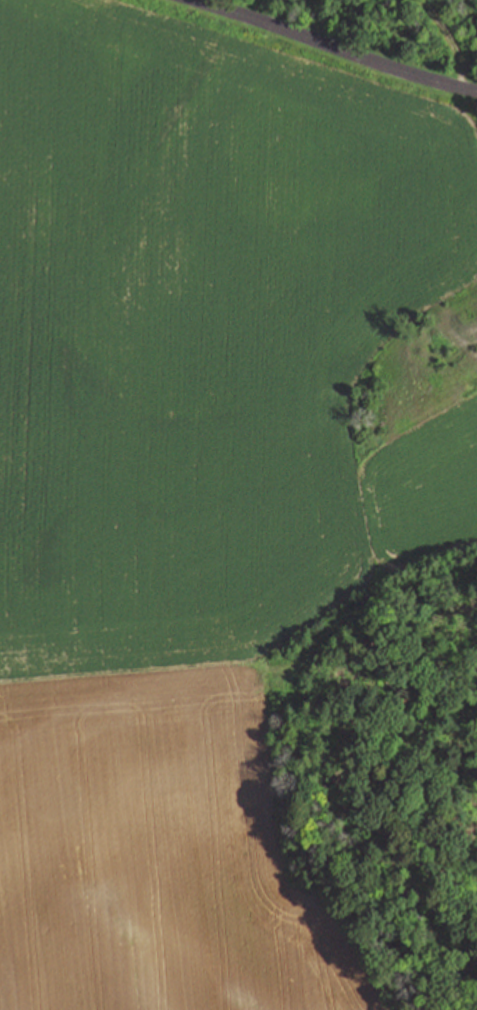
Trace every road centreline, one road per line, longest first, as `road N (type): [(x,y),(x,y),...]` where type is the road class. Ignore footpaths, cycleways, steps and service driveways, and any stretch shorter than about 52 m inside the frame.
road 1 (residential): [(191,0),(476,94)]

